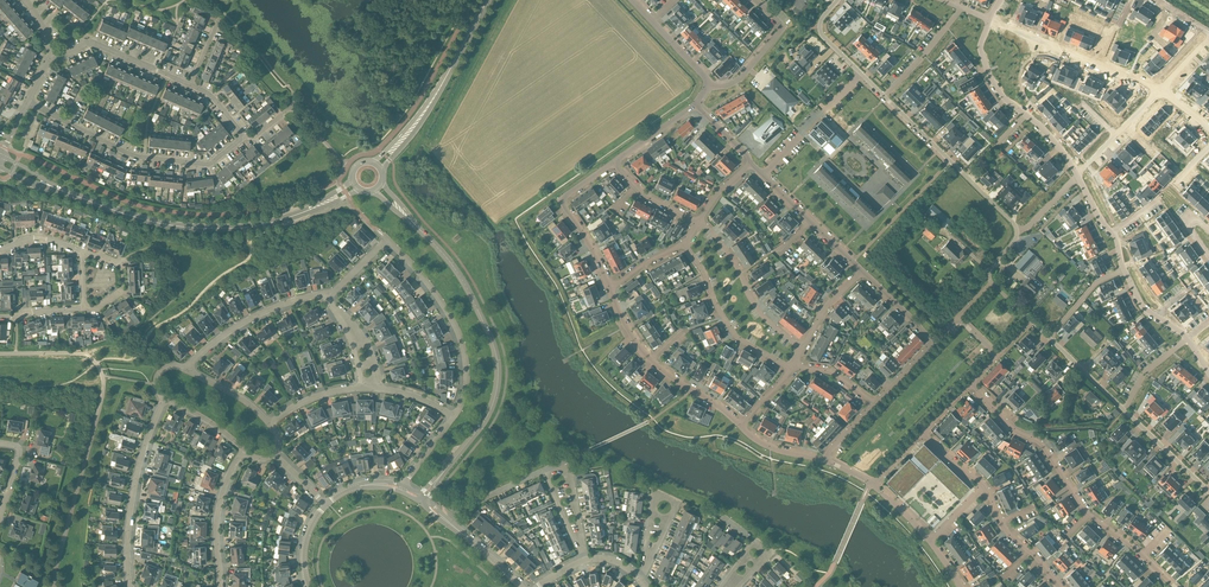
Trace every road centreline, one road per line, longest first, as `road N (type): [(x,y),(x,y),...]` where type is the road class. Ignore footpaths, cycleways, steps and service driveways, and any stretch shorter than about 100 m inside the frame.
road 1 (residential): [(422,499),(485,419),(498,365),(467,288),(412,222)]
road 2 (residential): [(1175,586),(1089,515),(1043,446),(1014,430),(971,383)]
road 3 (tertiary): [(55,188),(179,226),(254,226),(309,210)]
road 4 (residential): [(1061,586),(1008,533),(984,484),(923,433)]
road 5 (residential): [(454,417),(466,389),(461,338),(386,238)]
road 6 (residential): [(644,582),(677,500),(655,493),(639,577)]
road 7 (residential): [(1078,177),(1062,148),(990,77),(980,47),(990,20)]
road 8 (residential): [(610,288),(651,360),(741,426)]
road 9 (residential): [(242,136),(209,165),(130,154),(69,123)]
road 10 (residential): [(132,586),(130,509),(164,400)]
road 11 (residential): [(1017,231),(884,96)]
road 12 (residential): [(1159,90),(990,20)]
road 13 (tertiary): [(397,146),(432,102),(488,0)]
road 14 (residential): [(684,244),(734,335),(794,367)]
road 15 (residential): [(698,222),(721,242),(766,319),(802,348)]
road 16 (residential): [(613,162),(562,200),(610,288)]
road 17 (residential): [(327,295),(246,322),(187,371)]
road 18 (residential): [(191,86),(90,43),(50,60)]
road 19 (residential): [(220,586),(220,515),(244,449)]
road 20 (residential): [(762,175),(862,271)]
road 21 (residential): [(871,483),(930,541),(961,586)]
road 22 (residential): [(709,82),(717,87),(739,79),(779,32),(757,0)]
road 23 (residential): [(521,586),(422,499)]
road 24 (residential): [(588,559),(570,460),(544,472)]
road 25 (residential): [(934,343),(958,318),(998,355),(971,383)]

